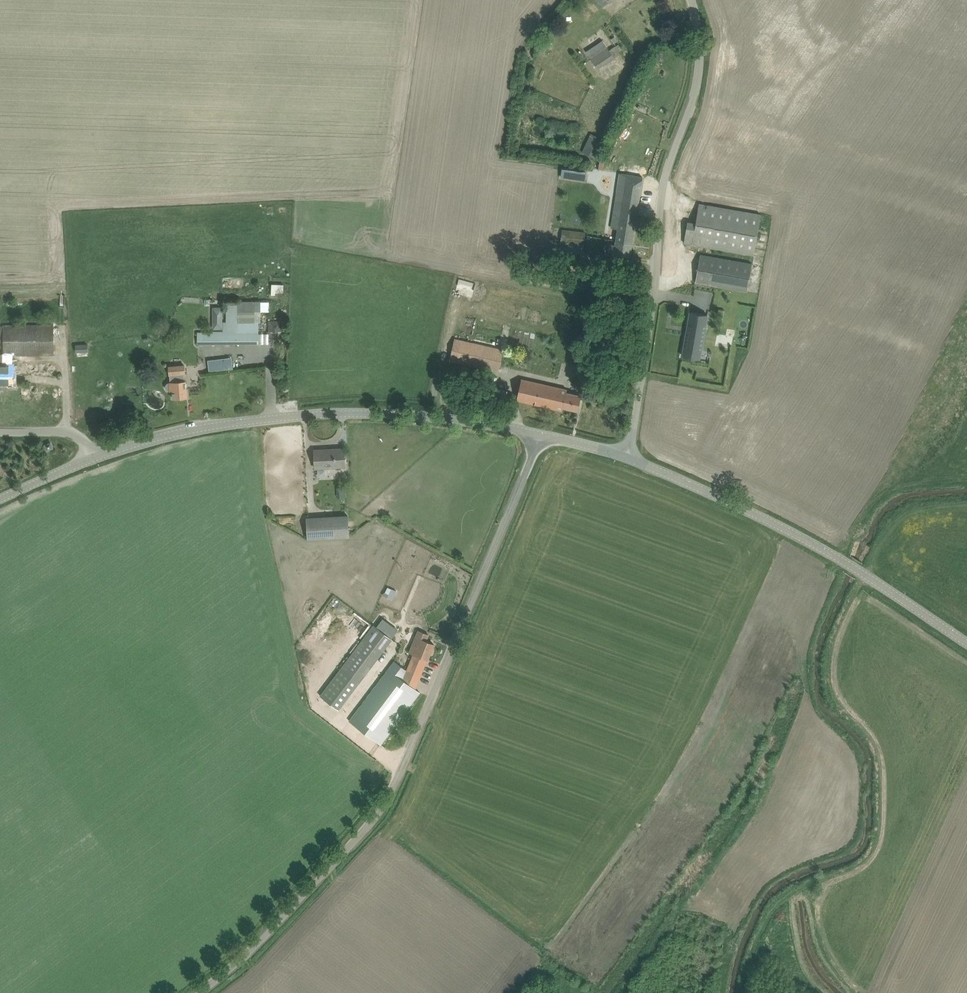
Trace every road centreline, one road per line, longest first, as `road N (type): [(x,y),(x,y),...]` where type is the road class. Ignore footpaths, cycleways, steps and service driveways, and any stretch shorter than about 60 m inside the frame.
road 1 (unclassified): [(199,992),(244,957),(389,796),(542,435)]
road 2 (track): [(742,992),(776,904),(859,866),(878,839),(879,759),(874,743),(835,705),(828,663),(831,639),(865,574)]
road 3 (unclassified): [(627,456),(658,279),(667,169),(701,64),(692,0)]
road 4 (tertiary): [(88,460),(170,434),(324,414),(425,416),(542,435)]
road 5 (tertiary): [(966,642),(820,548),(627,456)]
road 6 (track): [(690,111),(966,196)]
road 7 (track): [(966,504),(897,516),(860,571)]

